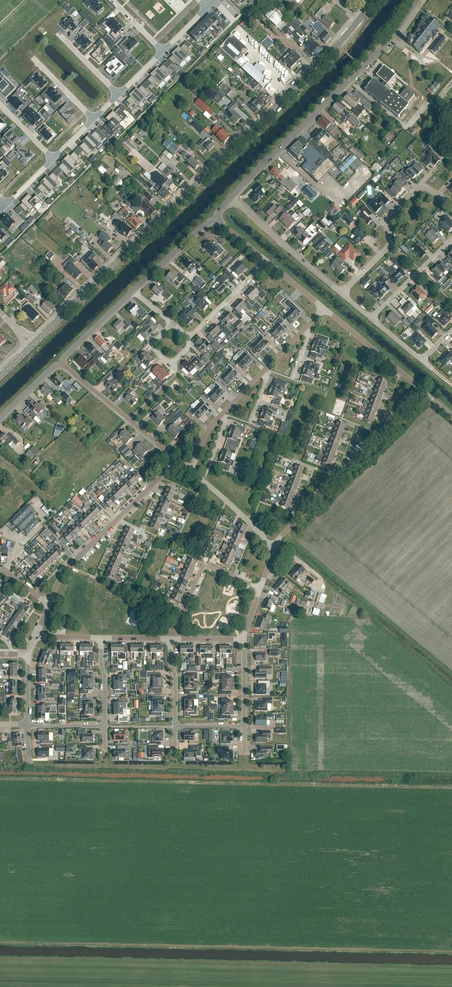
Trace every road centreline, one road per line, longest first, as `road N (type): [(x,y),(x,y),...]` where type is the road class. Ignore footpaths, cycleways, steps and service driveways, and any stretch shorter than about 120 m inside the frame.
road 1 (secondary): [(32,345),(359,20)]
road 2 (unclassified): [(232,197),(391,38),(418,0)]
road 3 (residential): [(274,548),(422,390)]
road 4 (residential): [(48,604),(66,569),(172,465)]
road 5 (residential): [(342,293),(392,243),(385,221),(421,185),(451,205)]
road 6 (residential): [(172,465),(160,444),(62,363)]
road 7 (unclassified): [(342,293),(232,197)]
road 8 (residential): [(172,638),(203,564),(259,588)]
road 9 (unclassified): [(422,390),(324,309)]

